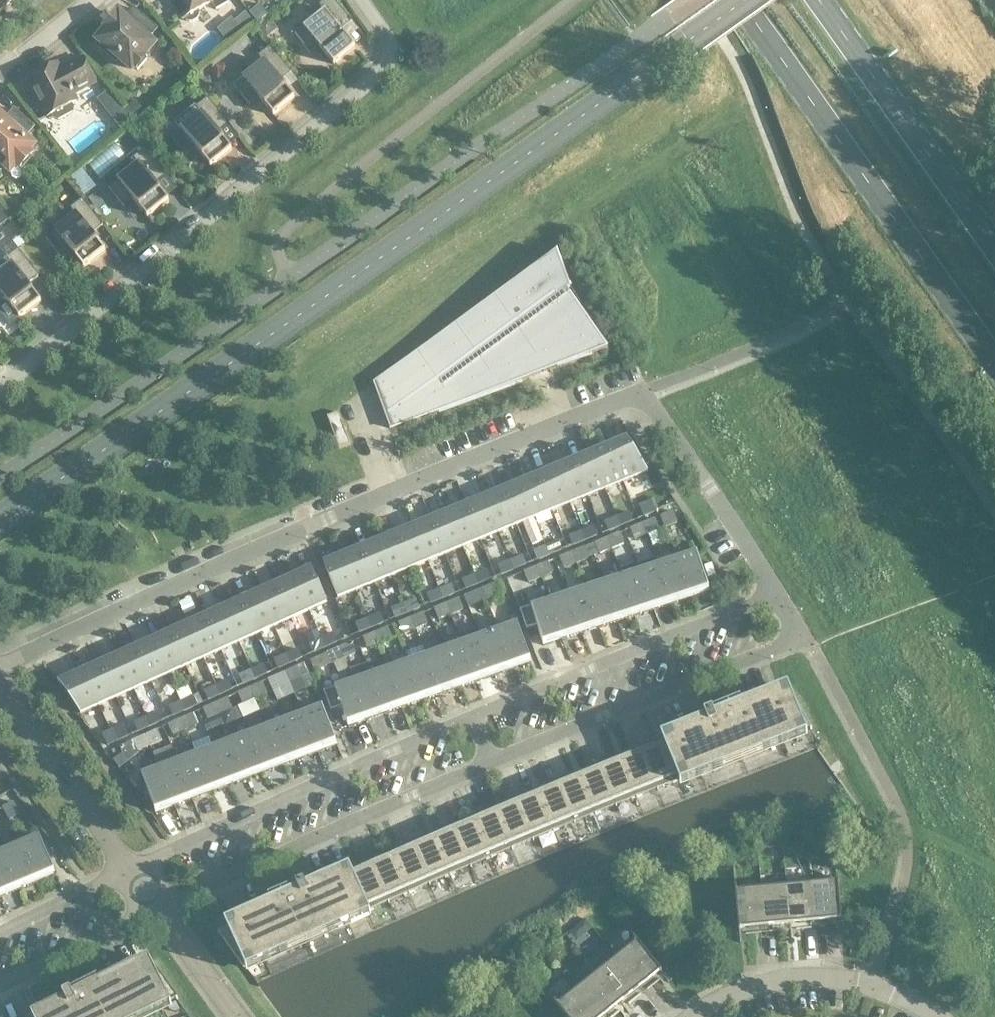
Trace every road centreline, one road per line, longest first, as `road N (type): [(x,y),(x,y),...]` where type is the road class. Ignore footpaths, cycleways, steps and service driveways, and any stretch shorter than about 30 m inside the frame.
road 1 (residential): [(0,662),(662,394),(773,599)]
road 2 (residential): [(0,387),(389,63),(392,41),(362,0)]
road 3 (trunk): [(743,0),(994,357)]
road 4 (residential): [(487,761),(799,641),(773,599)]
road 5 (residential): [(469,717),(128,866)]
road 6 (residential): [(156,907),(487,761)]
road 7 (residential): [(773,599),(469,717)]
road 8 (trunk): [(994,244),(823,0)]
road 9 (residential): [(939,1016),(862,982),(780,983),(689,1016)]
road 10 (unclassified): [(128,866),(0,692)]
road 11 (residential): [(0,989),(156,907)]
road 12 (residential): [(128,866),(0,932)]
road 13 (unclassified): [(234,1016),(156,907)]

